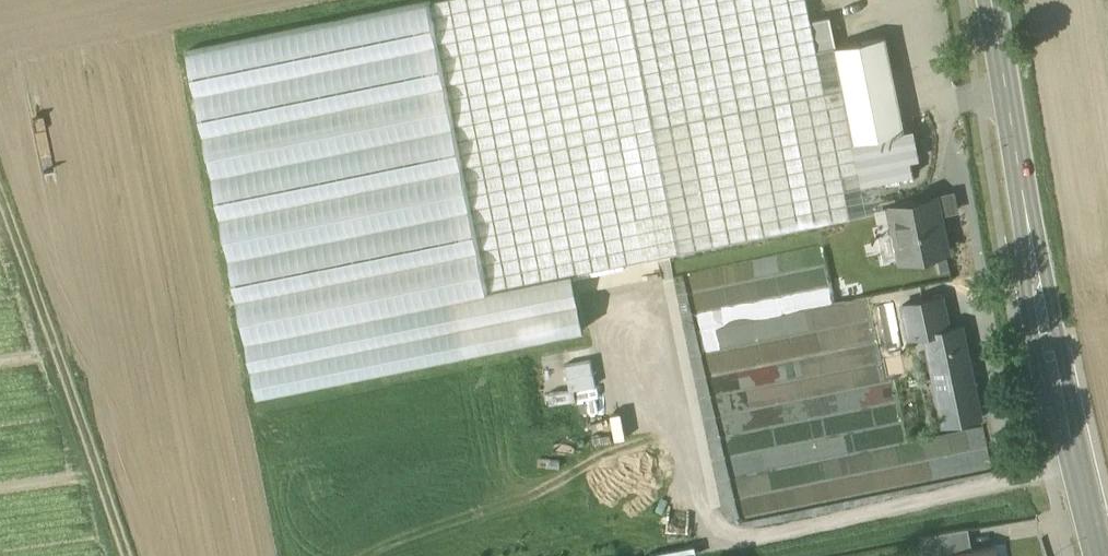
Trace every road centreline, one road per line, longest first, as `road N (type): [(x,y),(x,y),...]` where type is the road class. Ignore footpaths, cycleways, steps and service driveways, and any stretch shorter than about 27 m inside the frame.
road 1 (tertiary): [(1099,555),(1055,372),(991,0)]
road 2 (track): [(0,198),(129,555)]

